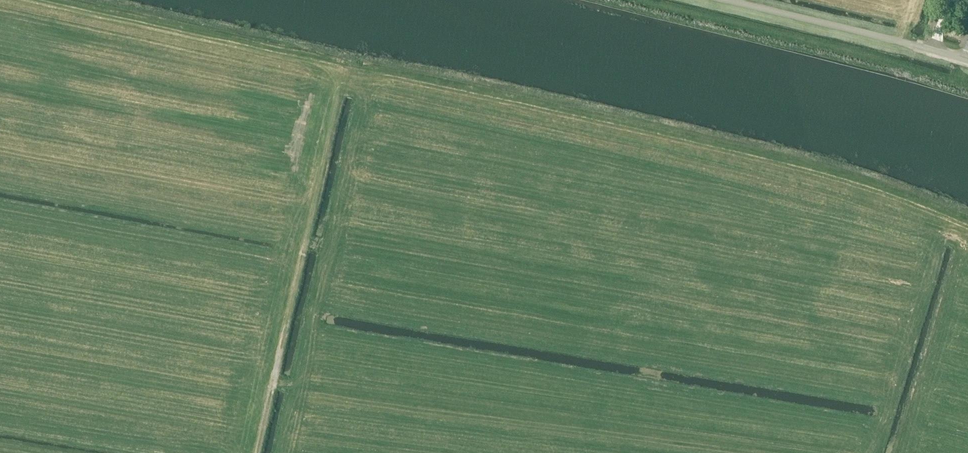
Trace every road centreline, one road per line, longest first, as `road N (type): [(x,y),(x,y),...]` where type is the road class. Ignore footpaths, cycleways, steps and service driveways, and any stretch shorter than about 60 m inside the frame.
road 1 (track): [(257,452),(346,70)]
road 2 (unclassified): [(967,61),(727,0)]

